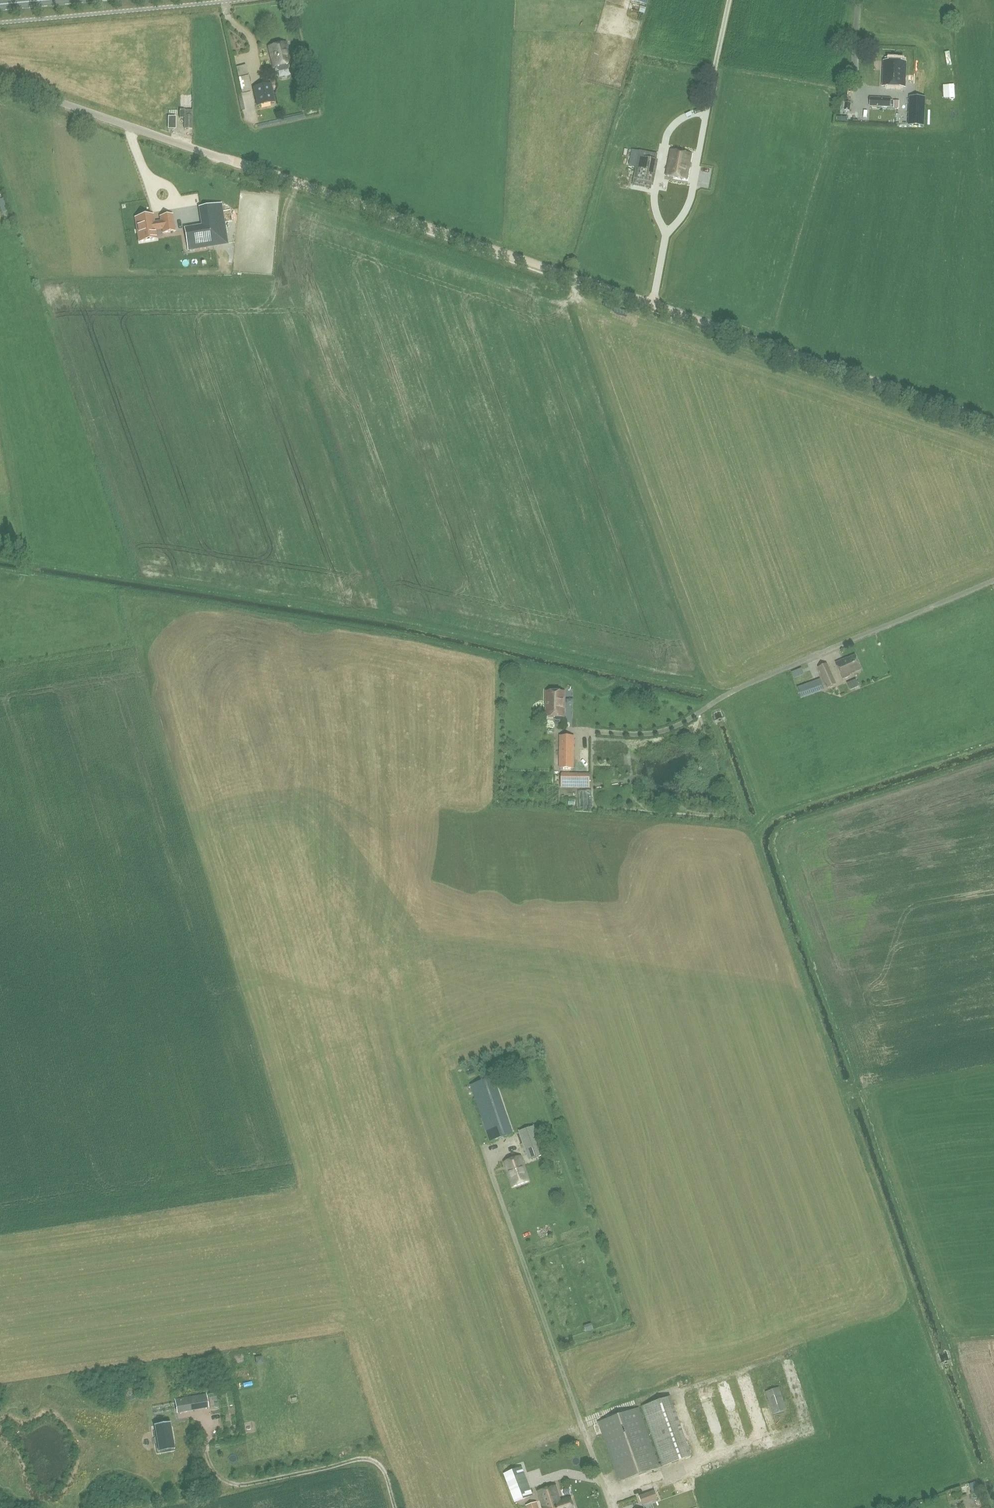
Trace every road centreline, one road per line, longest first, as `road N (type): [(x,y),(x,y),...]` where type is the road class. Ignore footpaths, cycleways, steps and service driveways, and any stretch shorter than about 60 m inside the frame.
road 1 (track): [(223,156),(993,423)]
road 2 (unclassified): [(223,156),(0,80)]

